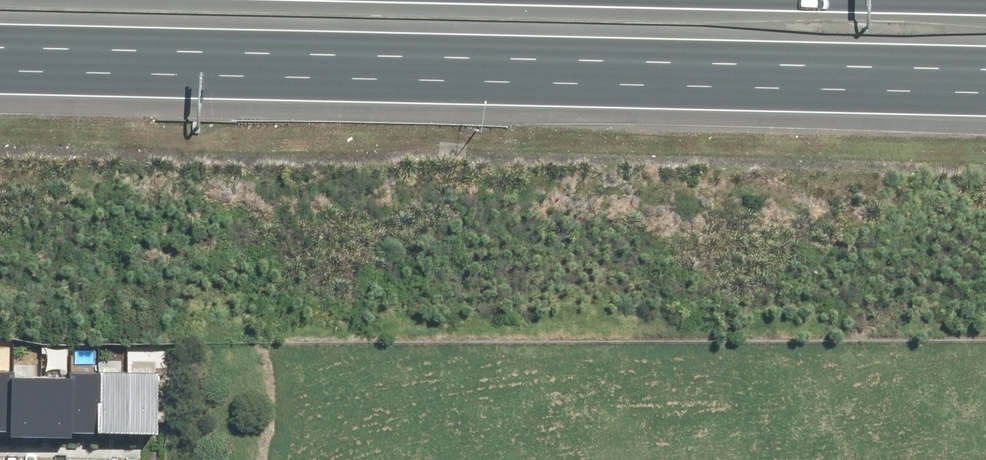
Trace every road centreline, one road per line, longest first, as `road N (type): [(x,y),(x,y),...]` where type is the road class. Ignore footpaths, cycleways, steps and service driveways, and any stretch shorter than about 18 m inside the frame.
road 1 (motorway): [(774,70),(0,50)]
road 2 (motorway): [(985,93),(774,70)]
road 3 (motorway): [(985,74),(774,70)]

